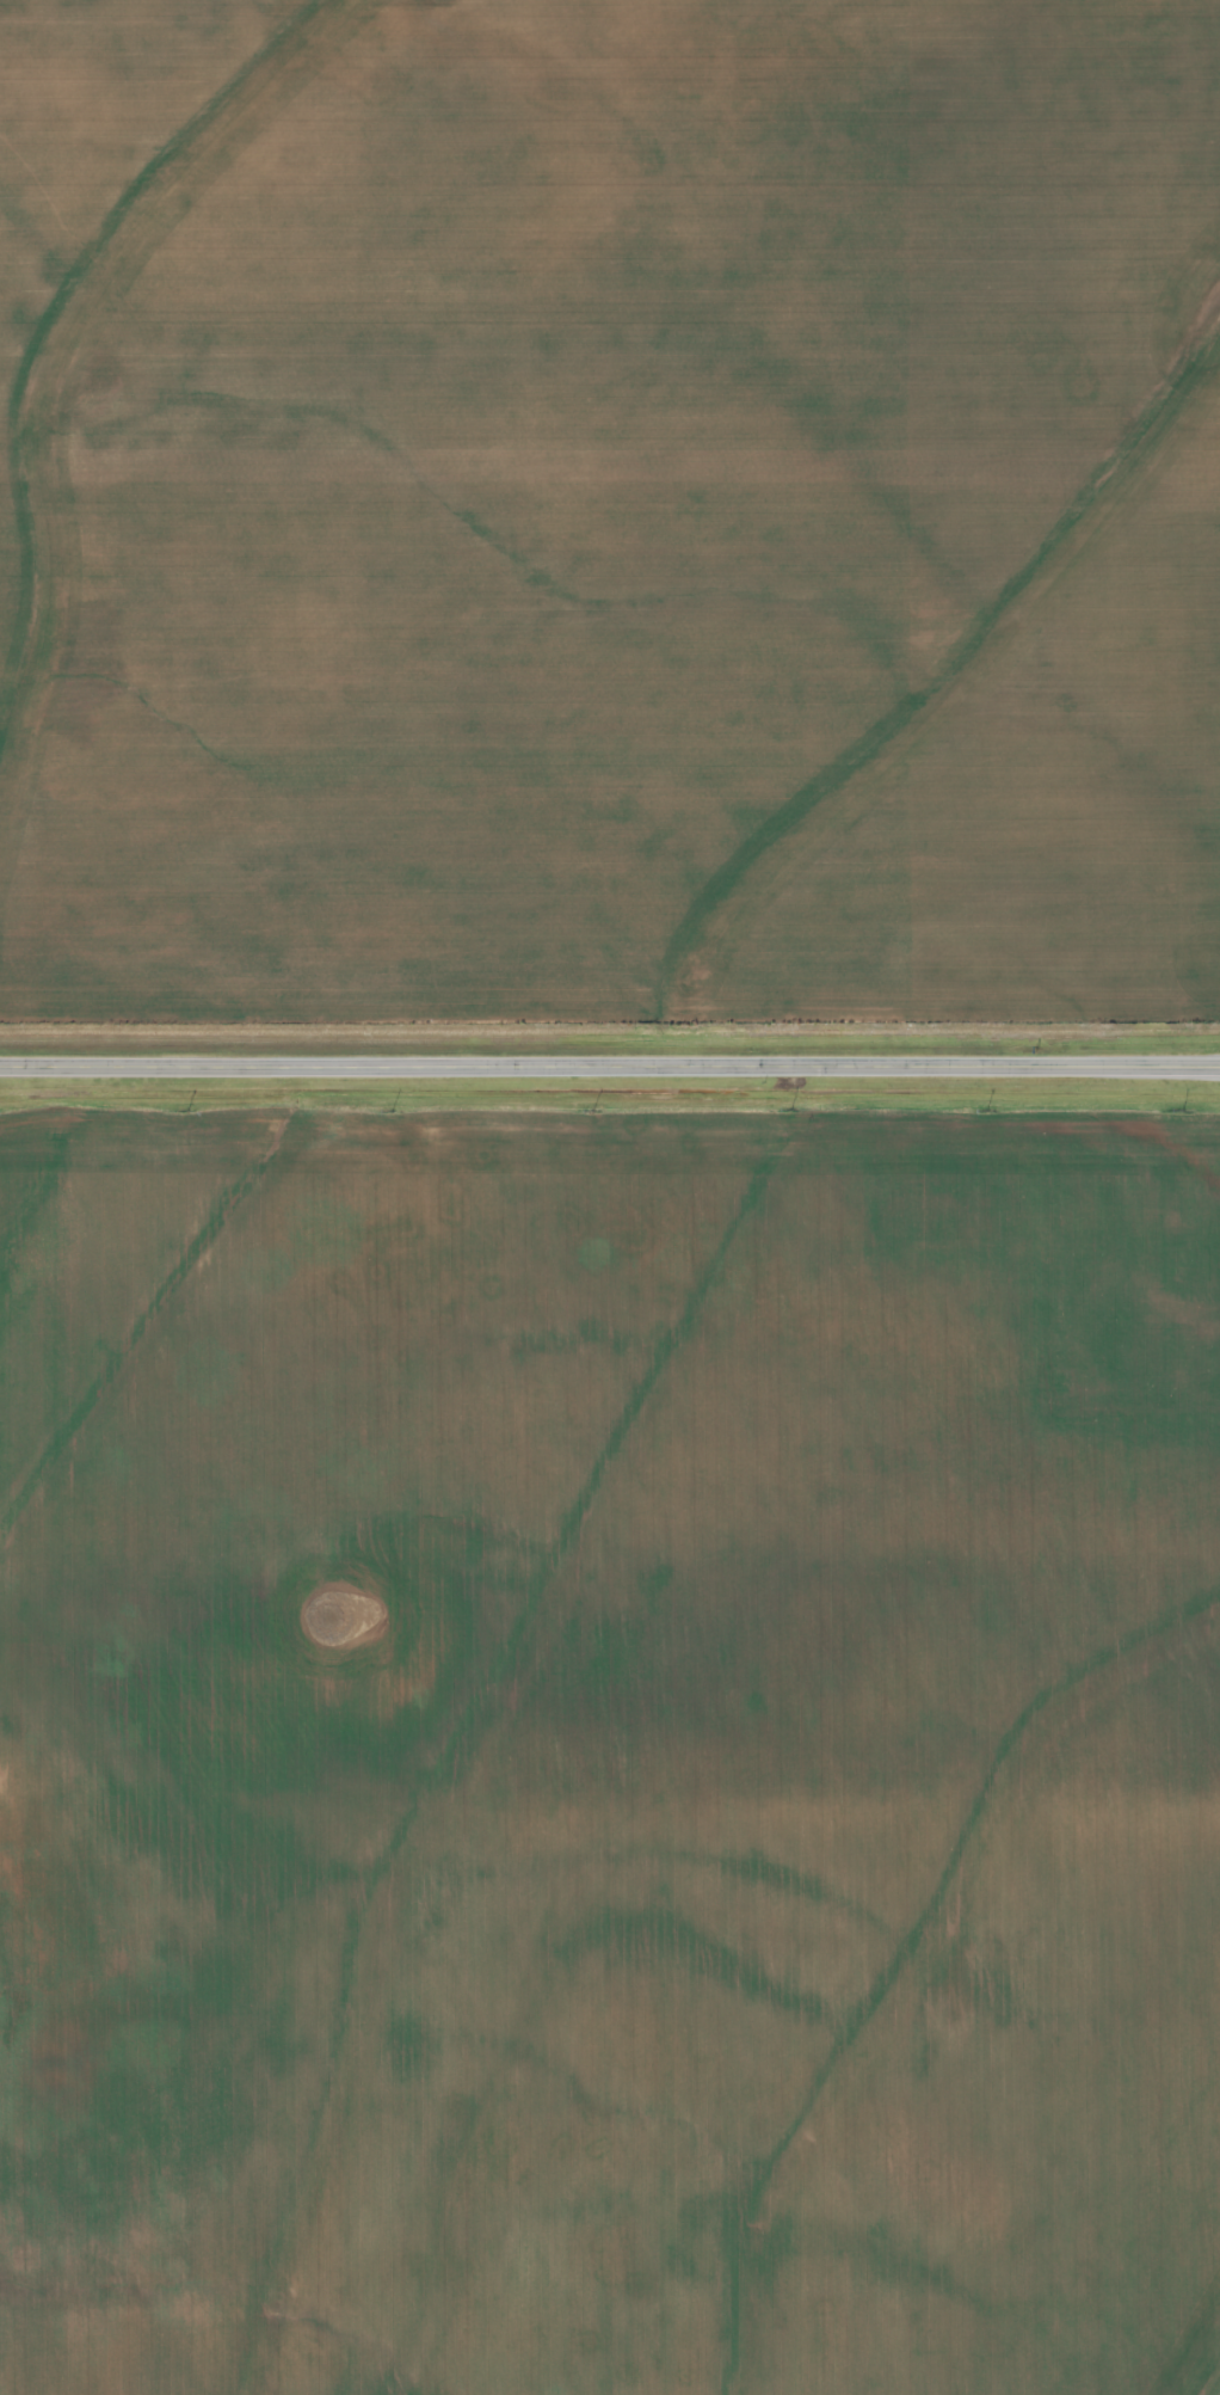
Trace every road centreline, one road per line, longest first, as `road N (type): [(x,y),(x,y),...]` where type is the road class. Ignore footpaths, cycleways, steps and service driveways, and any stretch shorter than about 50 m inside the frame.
road 1 (primary): [(0,1068),(1219,1068)]

